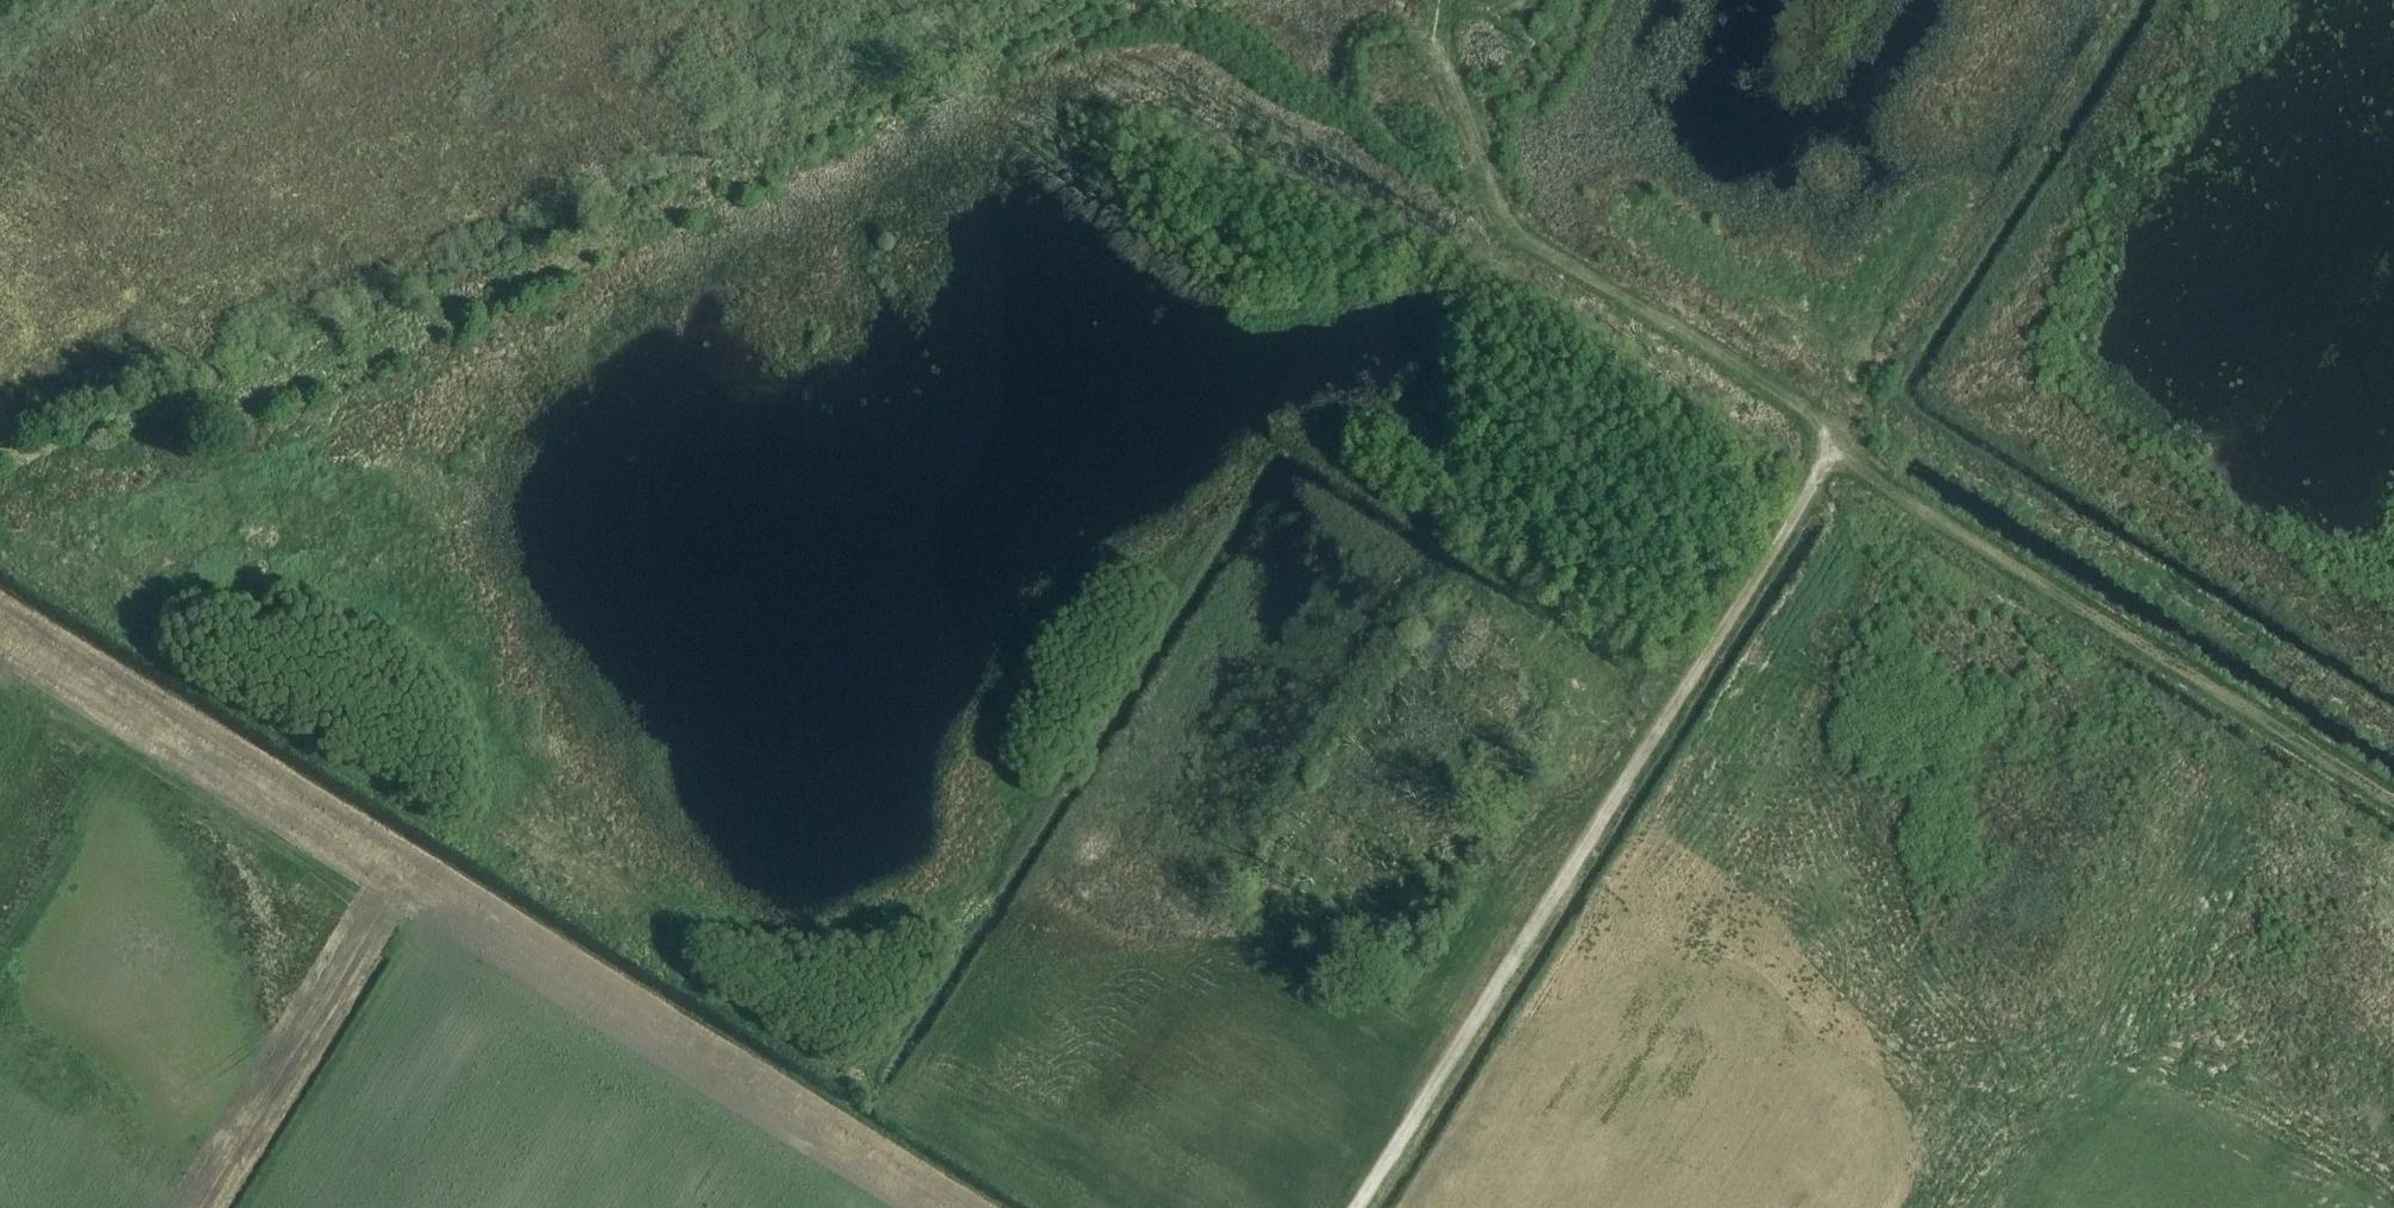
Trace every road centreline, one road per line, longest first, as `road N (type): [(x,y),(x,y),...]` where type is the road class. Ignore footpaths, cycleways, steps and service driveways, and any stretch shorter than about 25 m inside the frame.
road 1 (track): [(1446,0),(1450,70),(1509,221),(1546,252),(1802,406),(1825,432),(1827,460),(1356,1207)]
road 2 (track): [(2393,803),(1854,466),(1827,460)]

